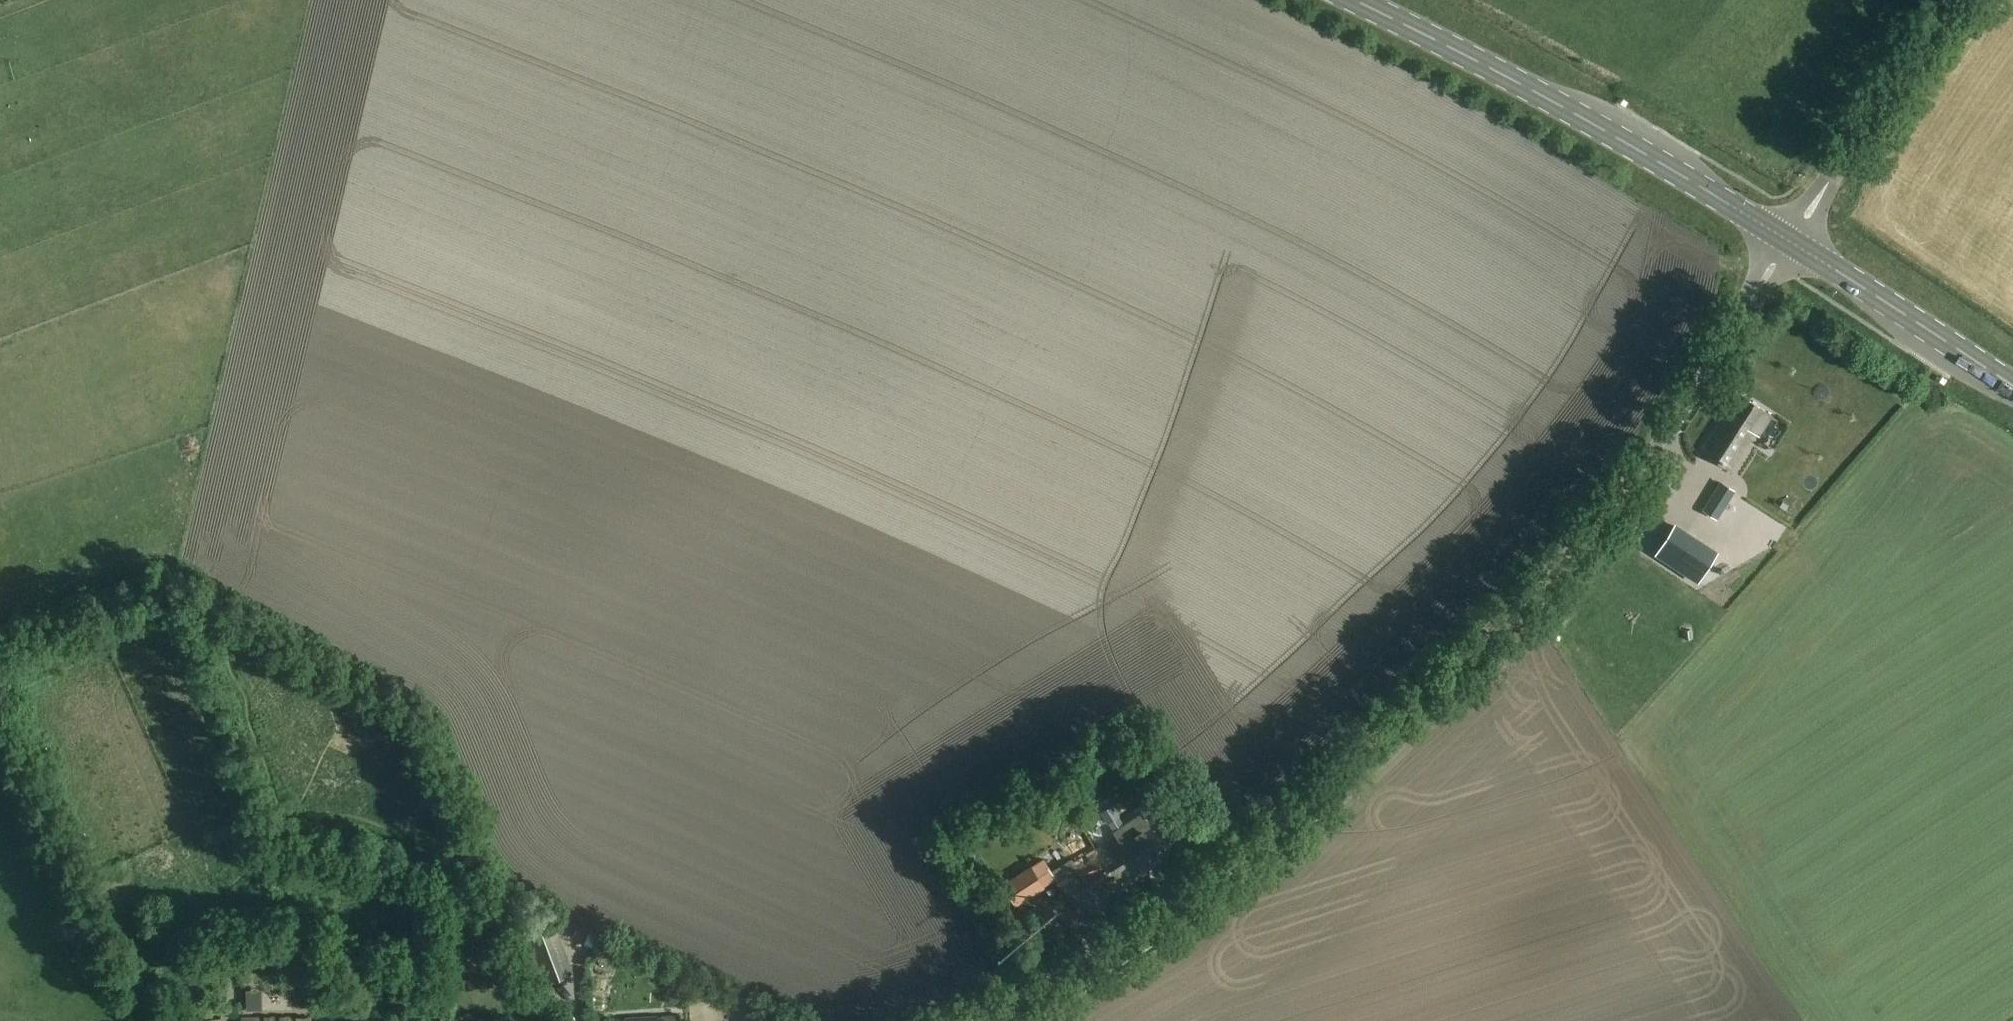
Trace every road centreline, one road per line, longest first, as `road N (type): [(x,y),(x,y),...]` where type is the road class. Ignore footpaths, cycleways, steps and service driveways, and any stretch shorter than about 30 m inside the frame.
road 1 (unclassified): [(1792,242),(1595,521),(1467,652),(1235,861),(1093,955),(967,1020)]
road 2 (primary): [(1792,242),(1562,107),(1352,0)]
road 3 (unclassified): [(1792,242),(1955,0)]
road 4 (primary): [(2012,386),(1792,242)]

